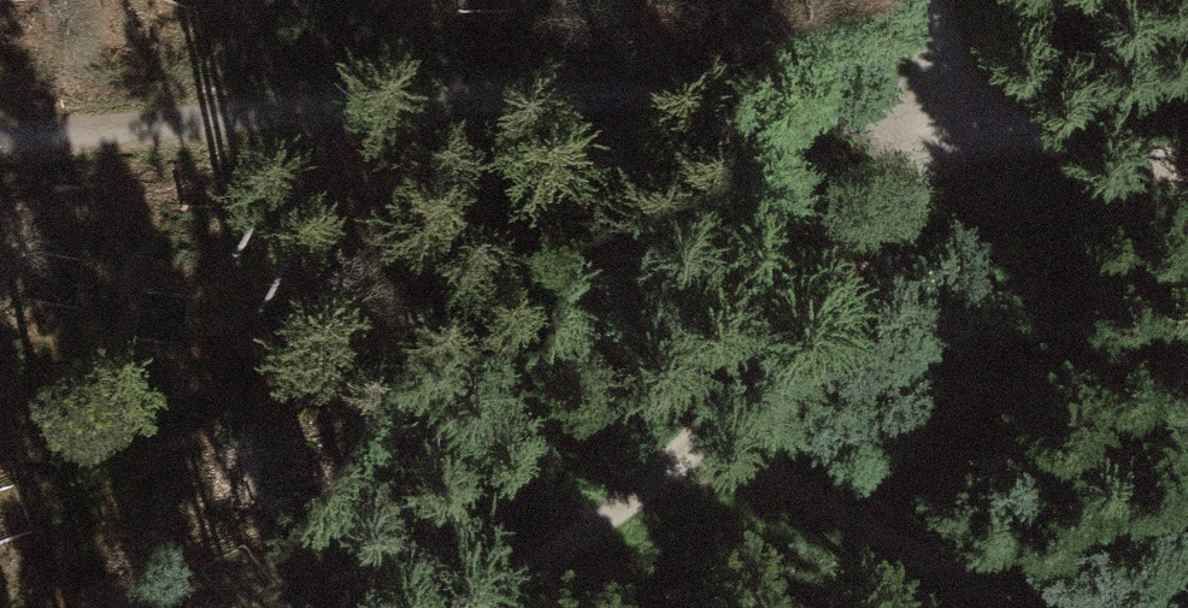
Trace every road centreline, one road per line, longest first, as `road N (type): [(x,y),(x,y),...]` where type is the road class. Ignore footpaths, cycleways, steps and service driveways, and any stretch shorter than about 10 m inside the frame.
road 1 (track): [(0,142),(650,83),(952,88)]
road 2 (track): [(473,607),(712,427),(952,88)]
road 3 (track): [(712,427),(1018,607)]
road 4 (track): [(1187,183),(952,88)]

